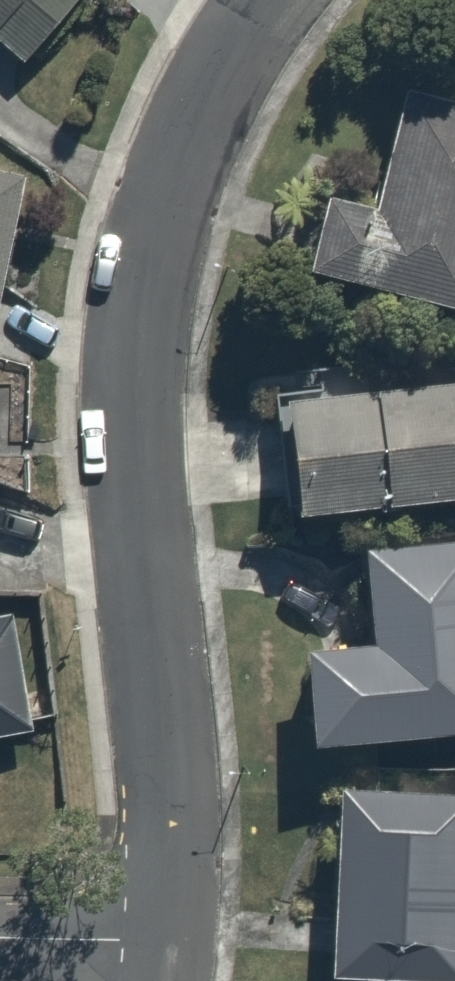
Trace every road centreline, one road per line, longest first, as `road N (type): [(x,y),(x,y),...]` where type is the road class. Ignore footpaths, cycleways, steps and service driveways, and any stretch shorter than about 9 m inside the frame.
road 1 (residential): [(266,0),(194,116),(163,198),(131,356),(137,507),(177,838),(175,941)]
road 2 (residential): [(175,941),(0,941)]

